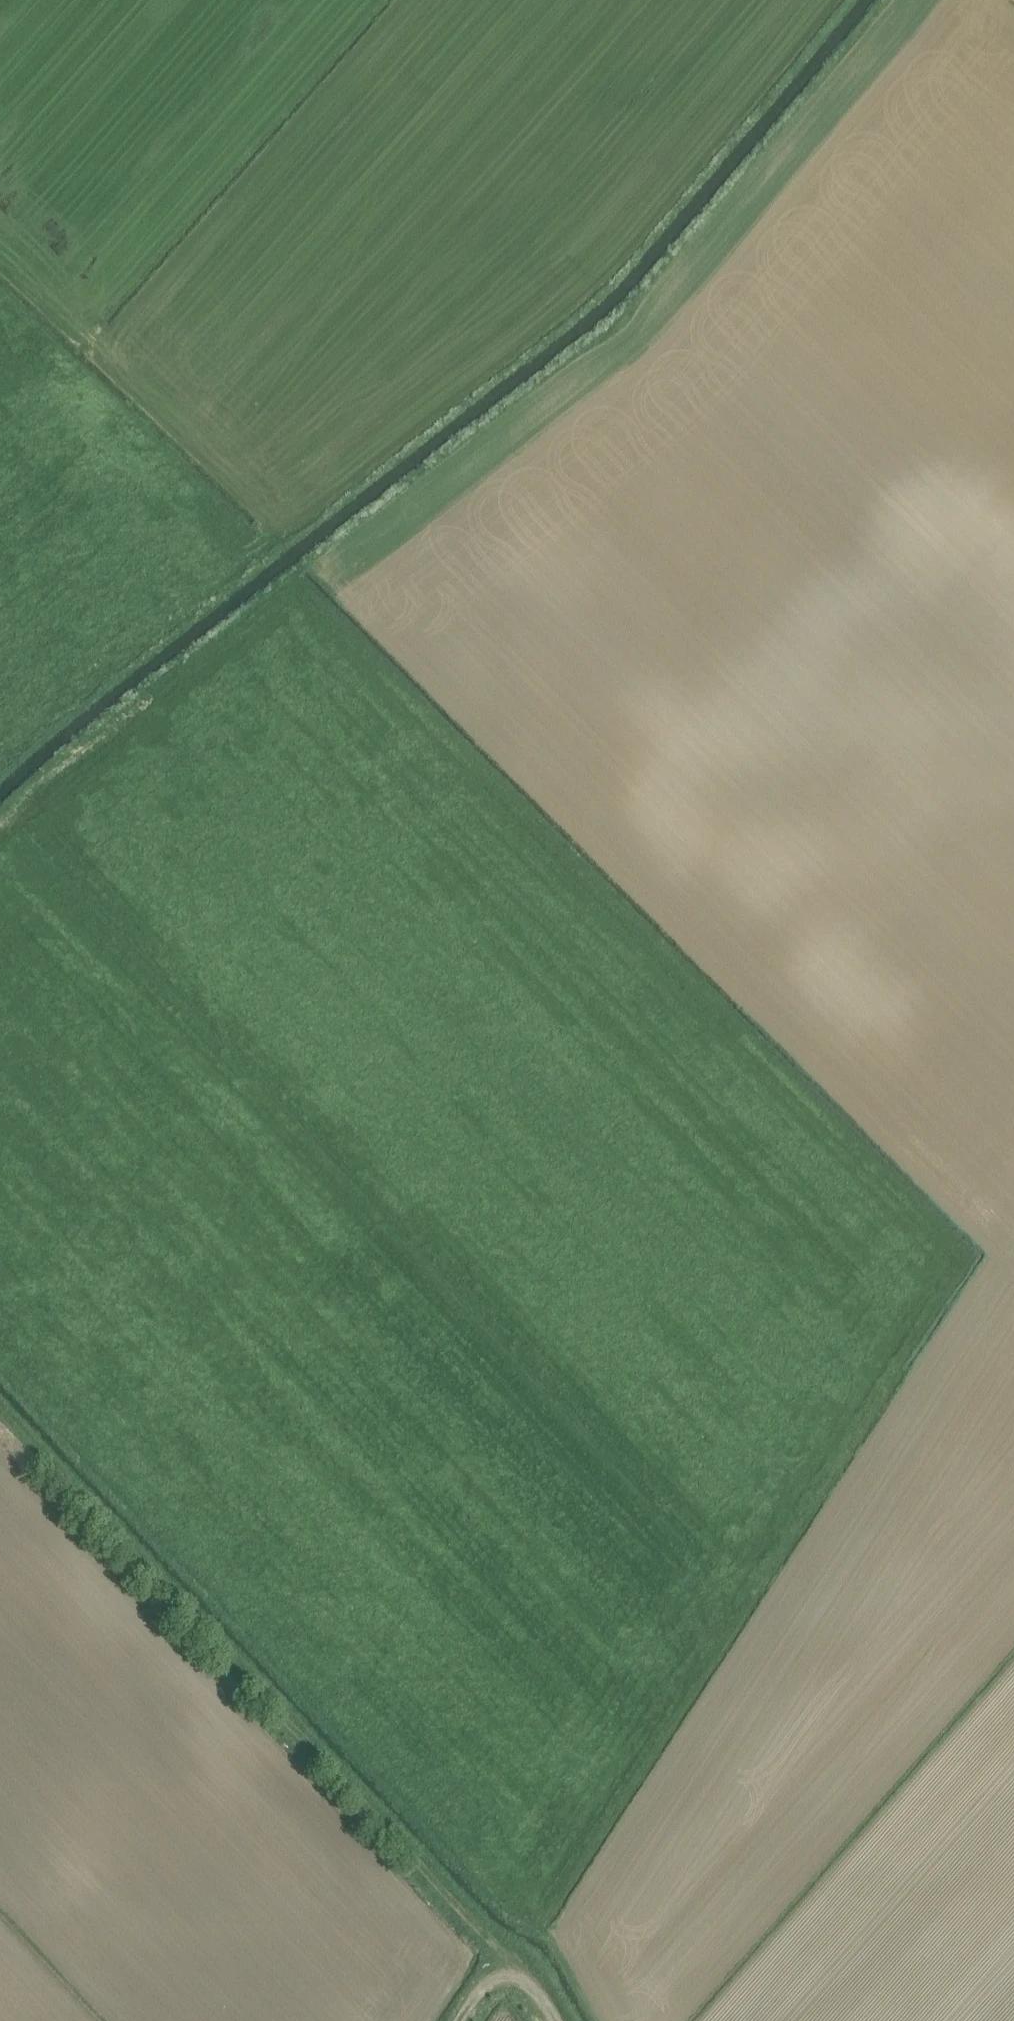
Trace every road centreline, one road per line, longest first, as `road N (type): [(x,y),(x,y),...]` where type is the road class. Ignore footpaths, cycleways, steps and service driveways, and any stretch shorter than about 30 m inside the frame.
road 1 (track): [(0,1416),(387,1823),(501,1952),(516,1983)]
road 2 (track): [(451,2020),(493,1978),(514,1980),(548,2020)]

